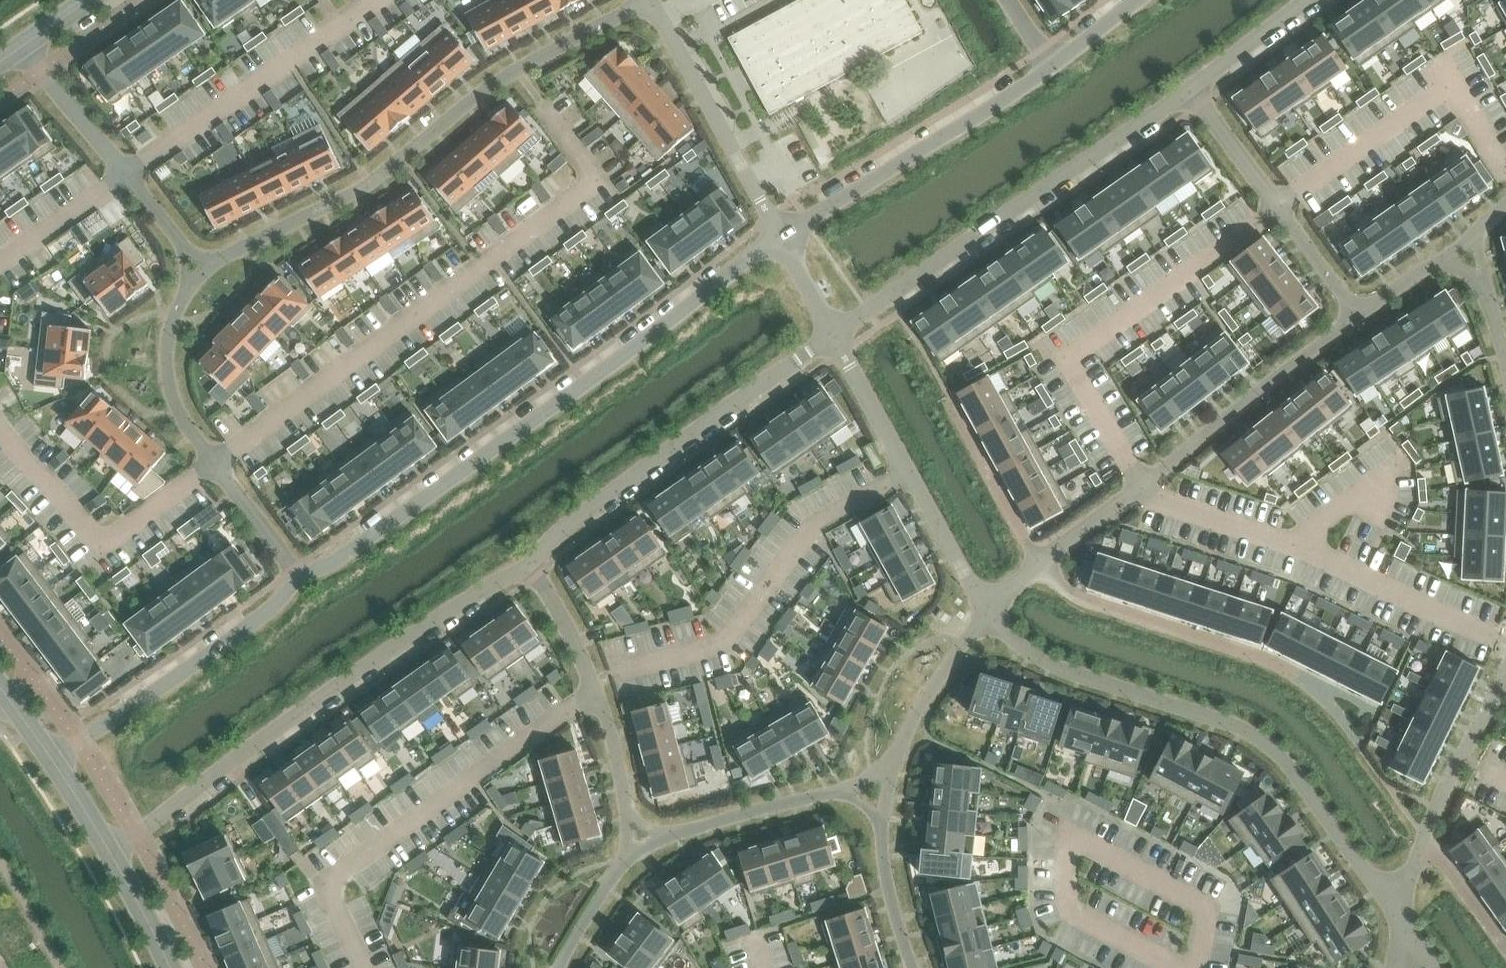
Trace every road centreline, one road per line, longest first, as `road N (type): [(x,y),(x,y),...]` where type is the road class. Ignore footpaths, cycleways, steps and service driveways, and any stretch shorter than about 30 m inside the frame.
road 1 (residential): [(783,236),(340,559),(298,581)]
road 2 (residential): [(1395,913),(1264,741),(1054,666),(990,610)]
road 3 (residential): [(110,851),(482,590),(532,569)]
road 4 (residential): [(221,260),(378,178),(496,79),(647,0)]
road 5 (residential): [(837,337),(1192,88)]
road 6 (residential): [(1040,567),(1357,316)]
road 7 (residential): [(532,569),(568,526),(837,337)]
road 8 (residential): [(298,581),(169,385),(169,336),(188,291),(221,260)]
road 9 (residential): [(1040,567),(1081,600),(1221,647),(1372,712)]
road 10 (residential): [(1048,66),(783,236)]
road 11 (residential): [(298,581),(272,611),(52,758)]
road 12 (residential): [(22,44),(181,242),(221,260)]
road 13 (residential): [(1357,316),(1192,88)]
road 14 (residential): [(653,0),(783,236)]
road 15 (residential): [(1420,847),(1505,674)]
road 16 (residential): [(954,404),(1040,567)]
road 17 (residential): [(894,759),(941,674),(990,610)]
road 18 (residential): [(670,835),(842,794)]
road 19 (residential): [(990,610),(909,472)]
road 20 (residential): [(837,337),(909,472)]
road 21 (residential): [(880,820),(888,894),(909,967)]
road 22 (residential): [(1192,88),(1307,0)]
road 23 (residential): [(532,569),(596,687)]
road 24 (residential): [(1420,847),(1444,861),(1505,947)]
road 25 (residential): [(556,967),(629,856)]
road 26 (tertiary): [(168,967),(110,851)]
road 27 (residential): [(628,812),(596,687)]

